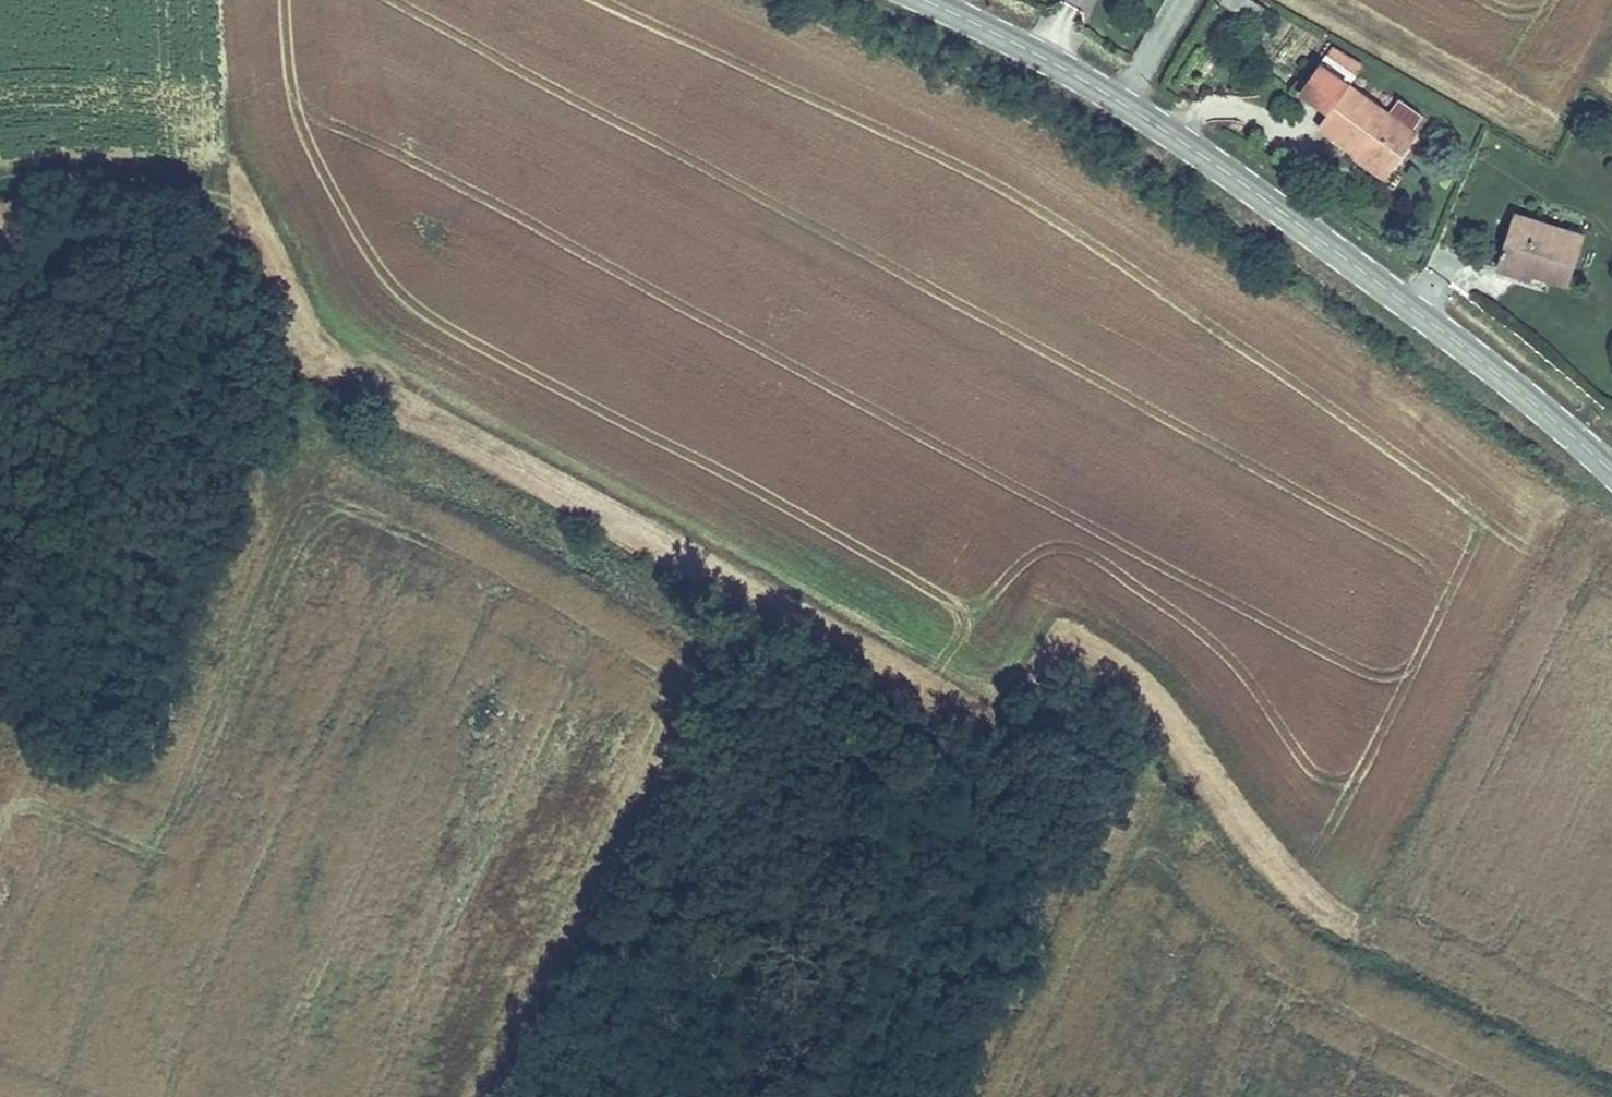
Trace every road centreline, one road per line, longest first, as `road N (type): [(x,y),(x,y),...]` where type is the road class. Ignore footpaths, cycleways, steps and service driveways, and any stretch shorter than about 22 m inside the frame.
road 1 (tertiary): [(1611,474),(1477,357),(1162,129),(923,0)]

